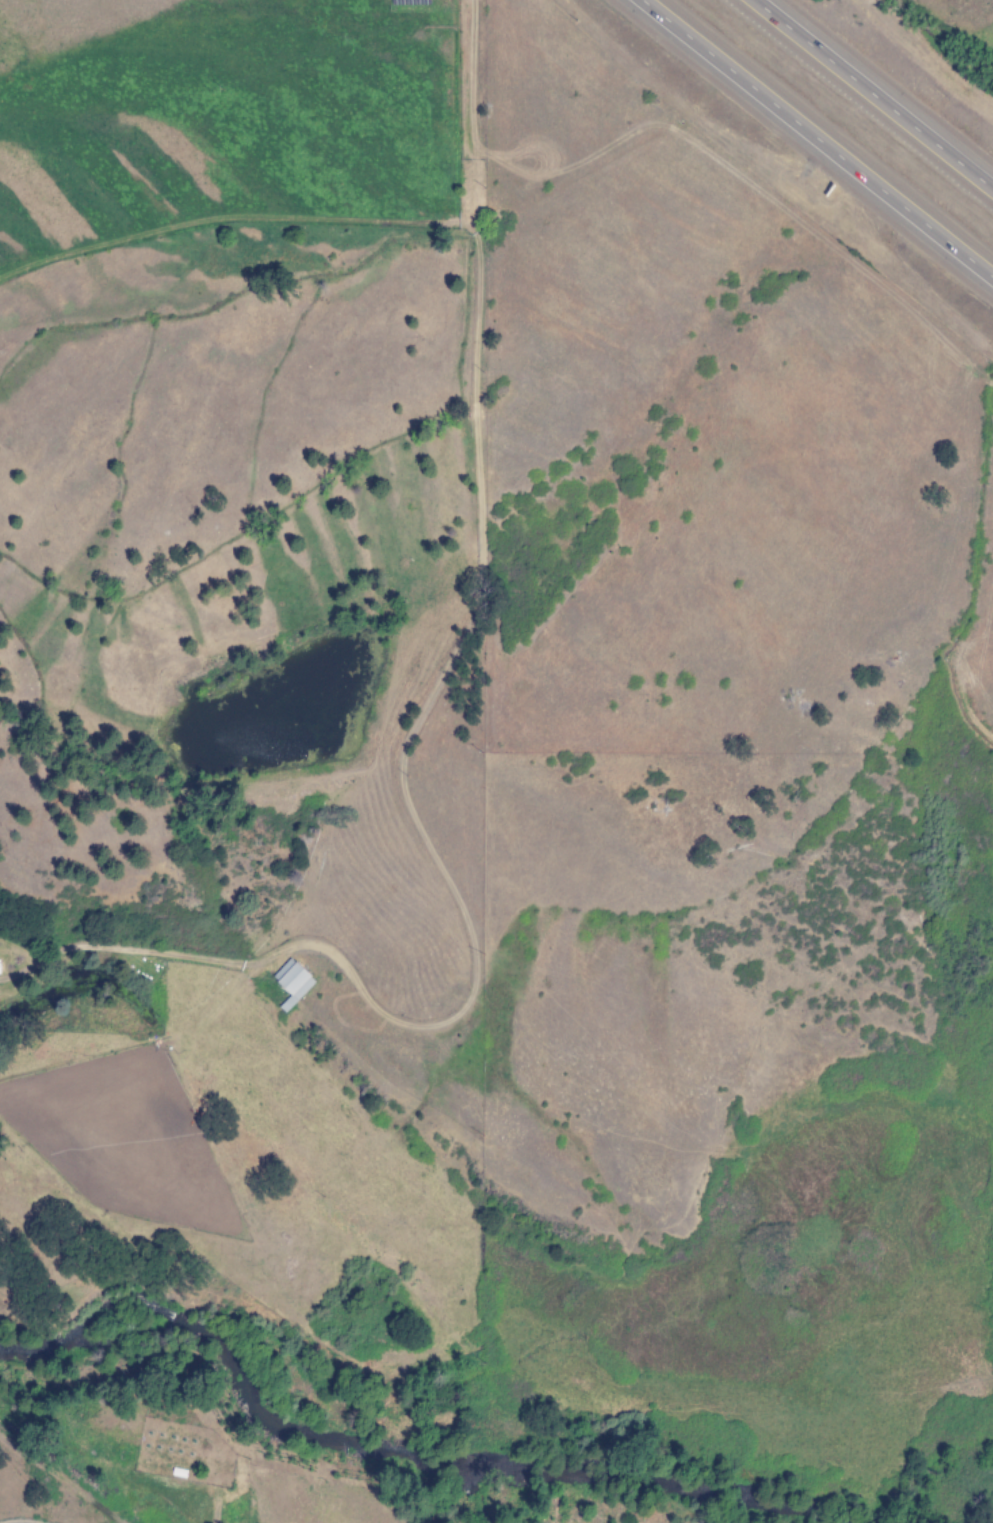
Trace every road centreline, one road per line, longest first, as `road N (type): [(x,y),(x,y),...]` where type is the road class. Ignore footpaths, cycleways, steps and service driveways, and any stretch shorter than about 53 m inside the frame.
road 1 (track): [(0,978),(71,947),(245,964),(302,943),(329,955),(382,1014),(425,1024),(464,1006),(474,968),(466,921),(399,774),(404,744),(479,593),(473,0)]
road 2 (motorway): [(643,0),(992,278)]
road 3 (motorway): [(992,191),(753,0)]
road 4 (track): [(0,1435),(122,1522)]

